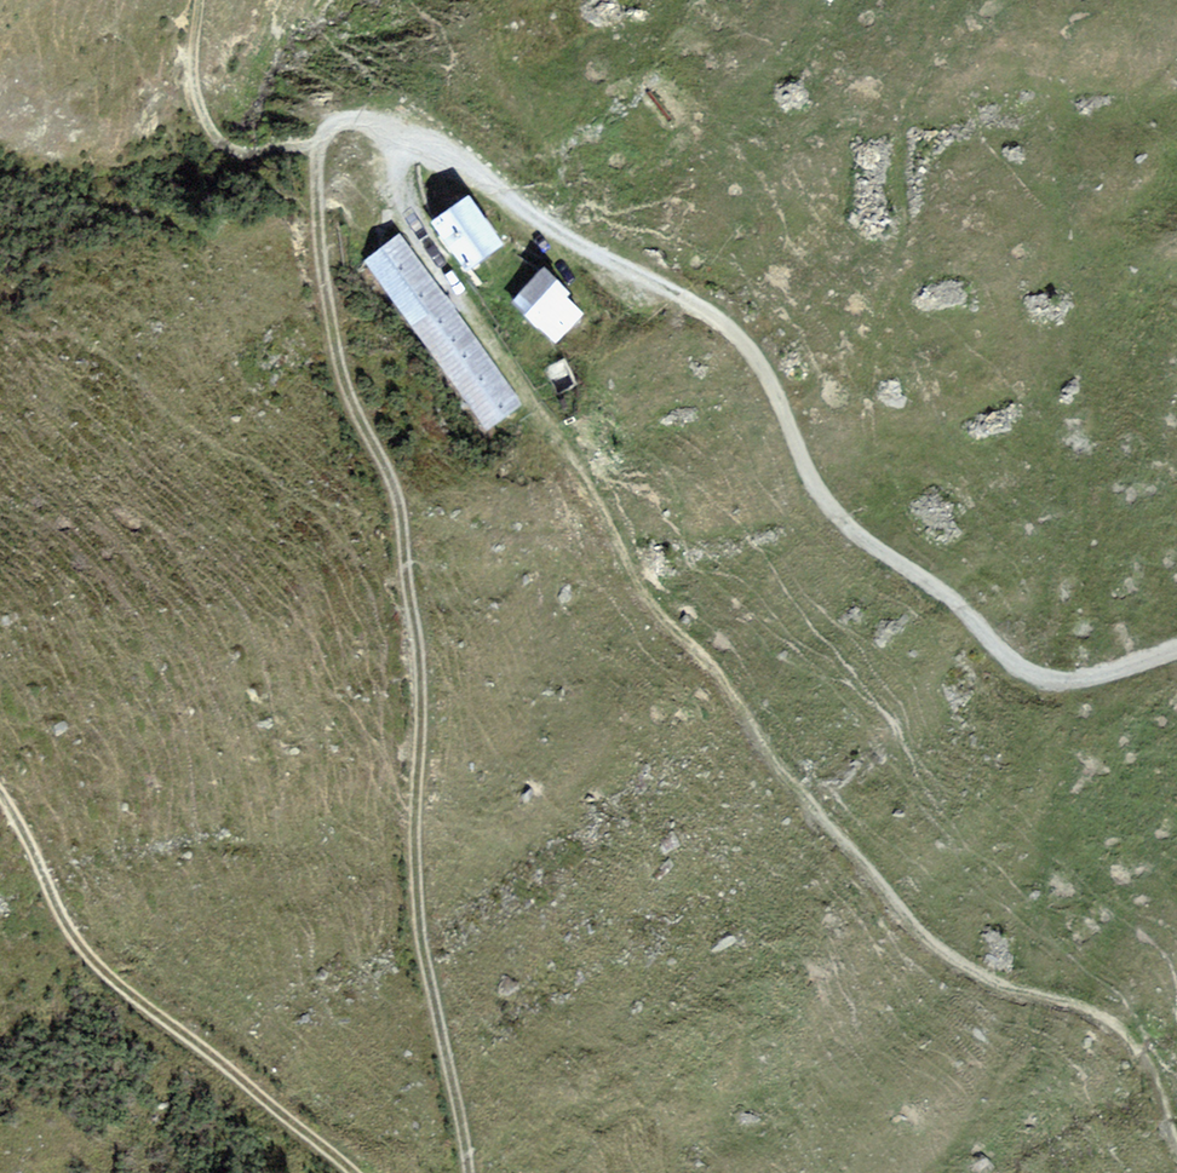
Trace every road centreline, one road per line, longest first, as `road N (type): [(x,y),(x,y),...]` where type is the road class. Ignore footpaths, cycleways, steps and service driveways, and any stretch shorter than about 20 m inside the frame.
road 1 (track): [(1176,1110),(1129,1025),(939,954),(397,205),(408,136)]
road 2 (track): [(319,146),(326,294),(342,372),(399,505),(421,699),(414,830),(420,936),(470,1172)]
road 3 (track): [(1176,651),(1098,680),(1057,683),(1027,673),(937,587),(886,555),(821,496),(739,337),(686,299),(552,234),(493,185),(408,136)]
road 4 (track): [(354,1172),(86,954),(0,795)]
road 5 (track): [(319,146),(283,145),(254,156),(212,133),(198,105),(198,0)]

